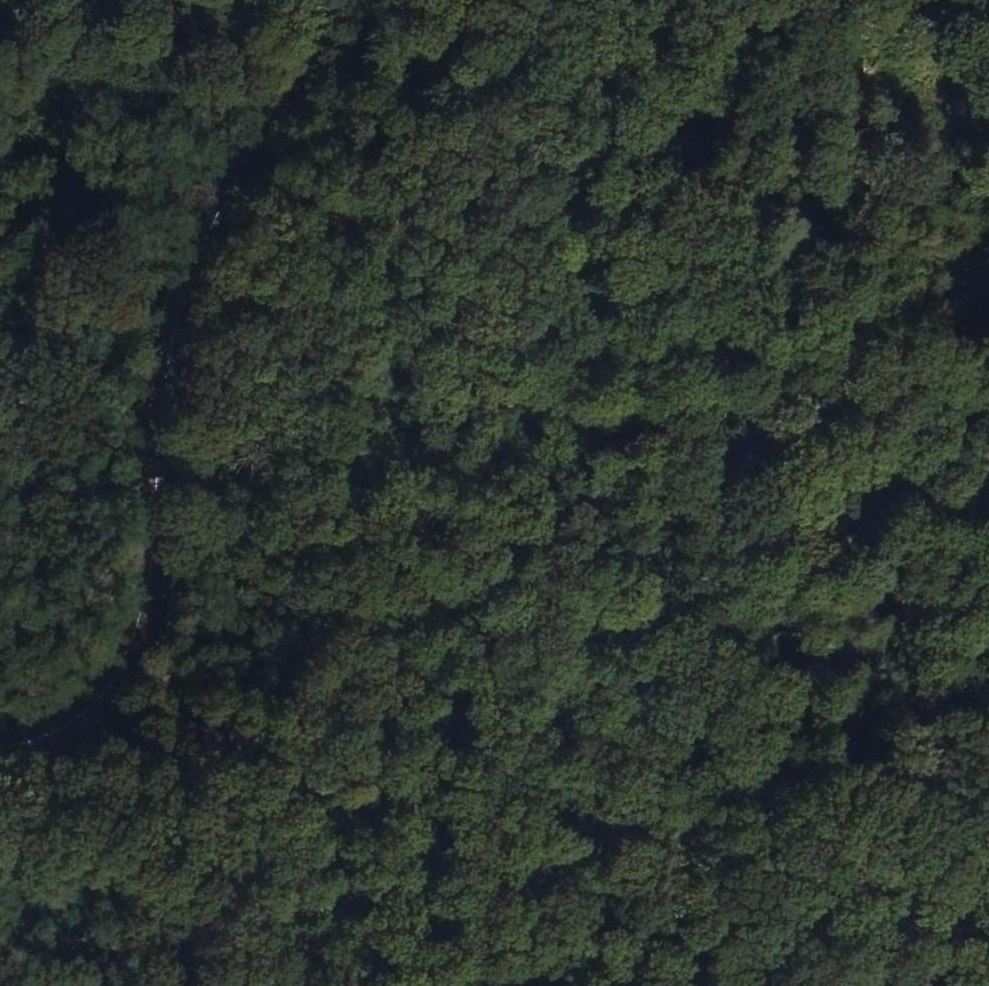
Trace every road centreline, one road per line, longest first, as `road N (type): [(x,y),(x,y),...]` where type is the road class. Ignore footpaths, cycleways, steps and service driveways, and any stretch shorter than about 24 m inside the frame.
road 1 (track): [(498,985),(532,926),(541,878),(543,748),(570,487),(530,229),(507,0)]
road 2 (tertiary): [(323,0),(199,234),(178,290),(161,358),(147,559),(113,670),(84,709),(51,732),(0,745)]

